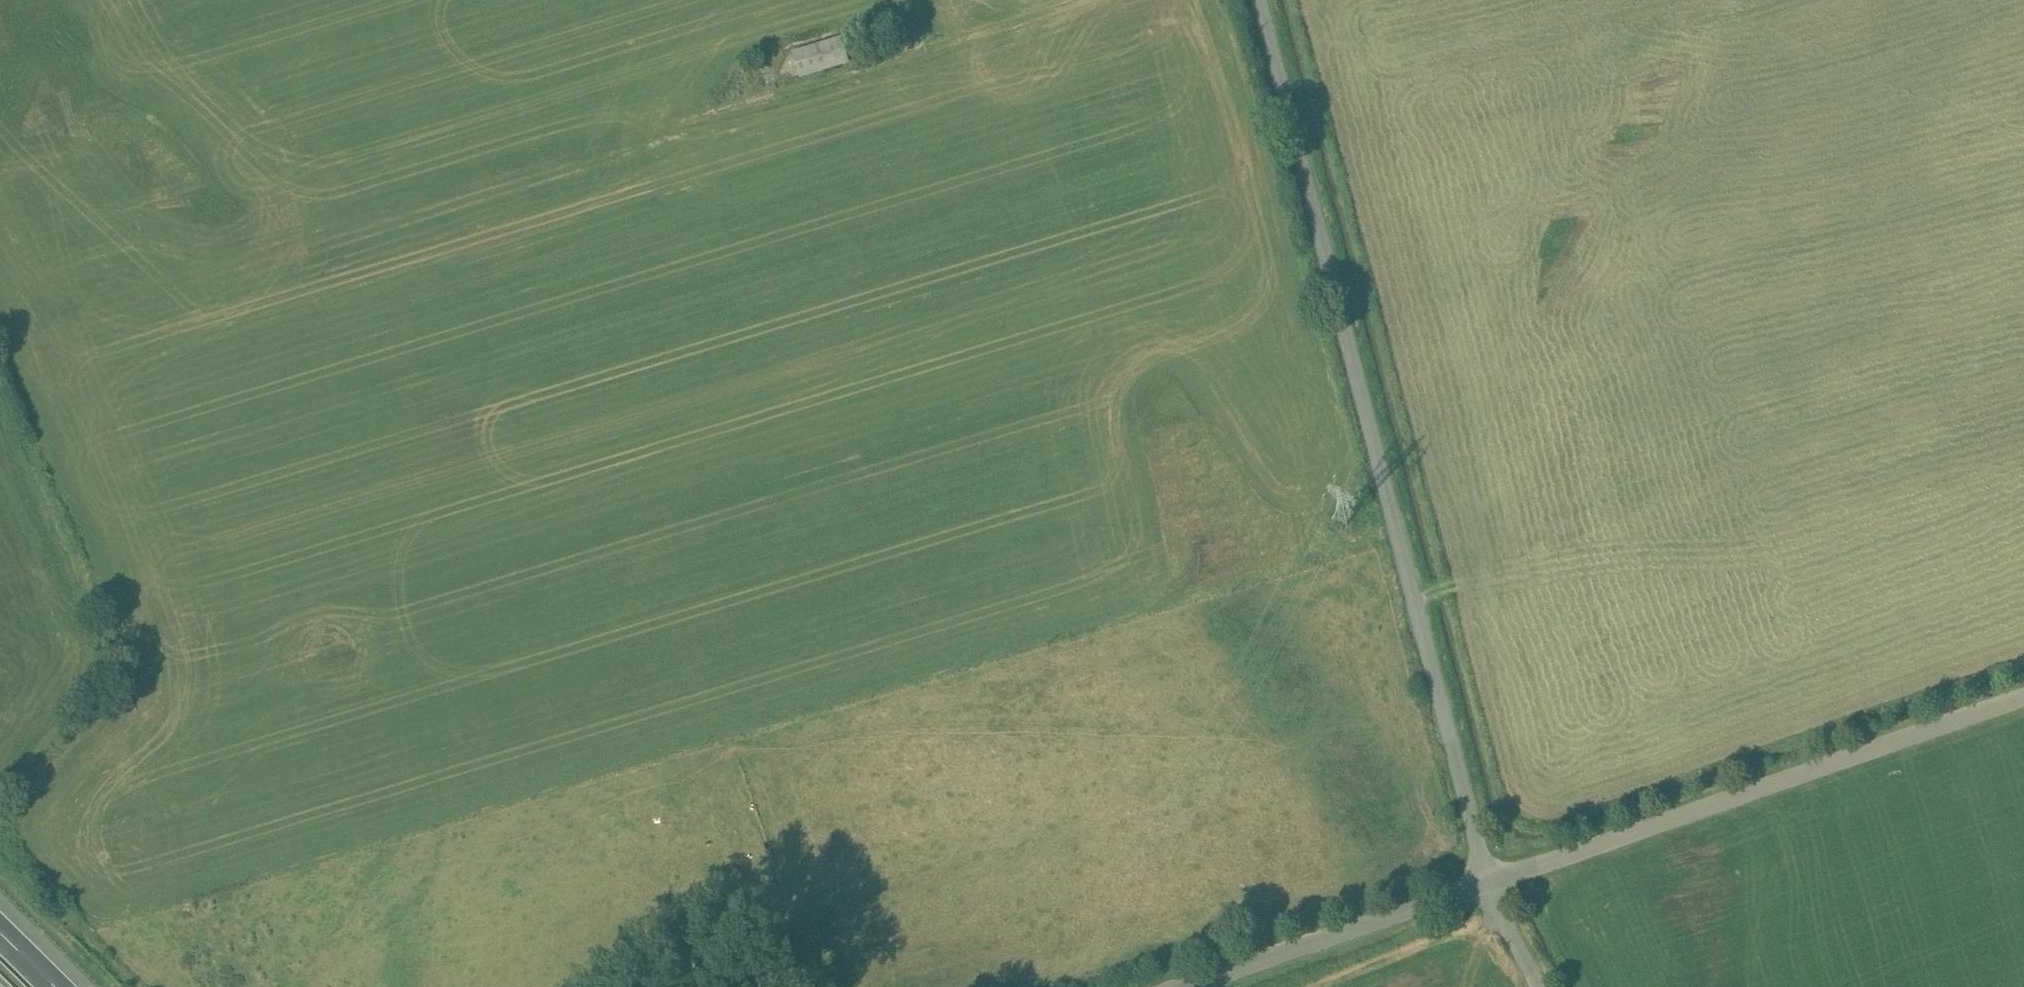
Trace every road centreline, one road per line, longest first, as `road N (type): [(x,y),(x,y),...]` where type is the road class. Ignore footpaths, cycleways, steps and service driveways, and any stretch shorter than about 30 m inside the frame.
road 1 (unclassified): [(1257,0),(1482,880)]
road 2 (unclassified): [(1482,880),(2023,697)]
road 3 (track): [(1088,0),(723,110)]
road 4 (unclassified): [(1177,986),(1482,880)]
road 5 (unclassified): [(1482,880),(1540,986)]

